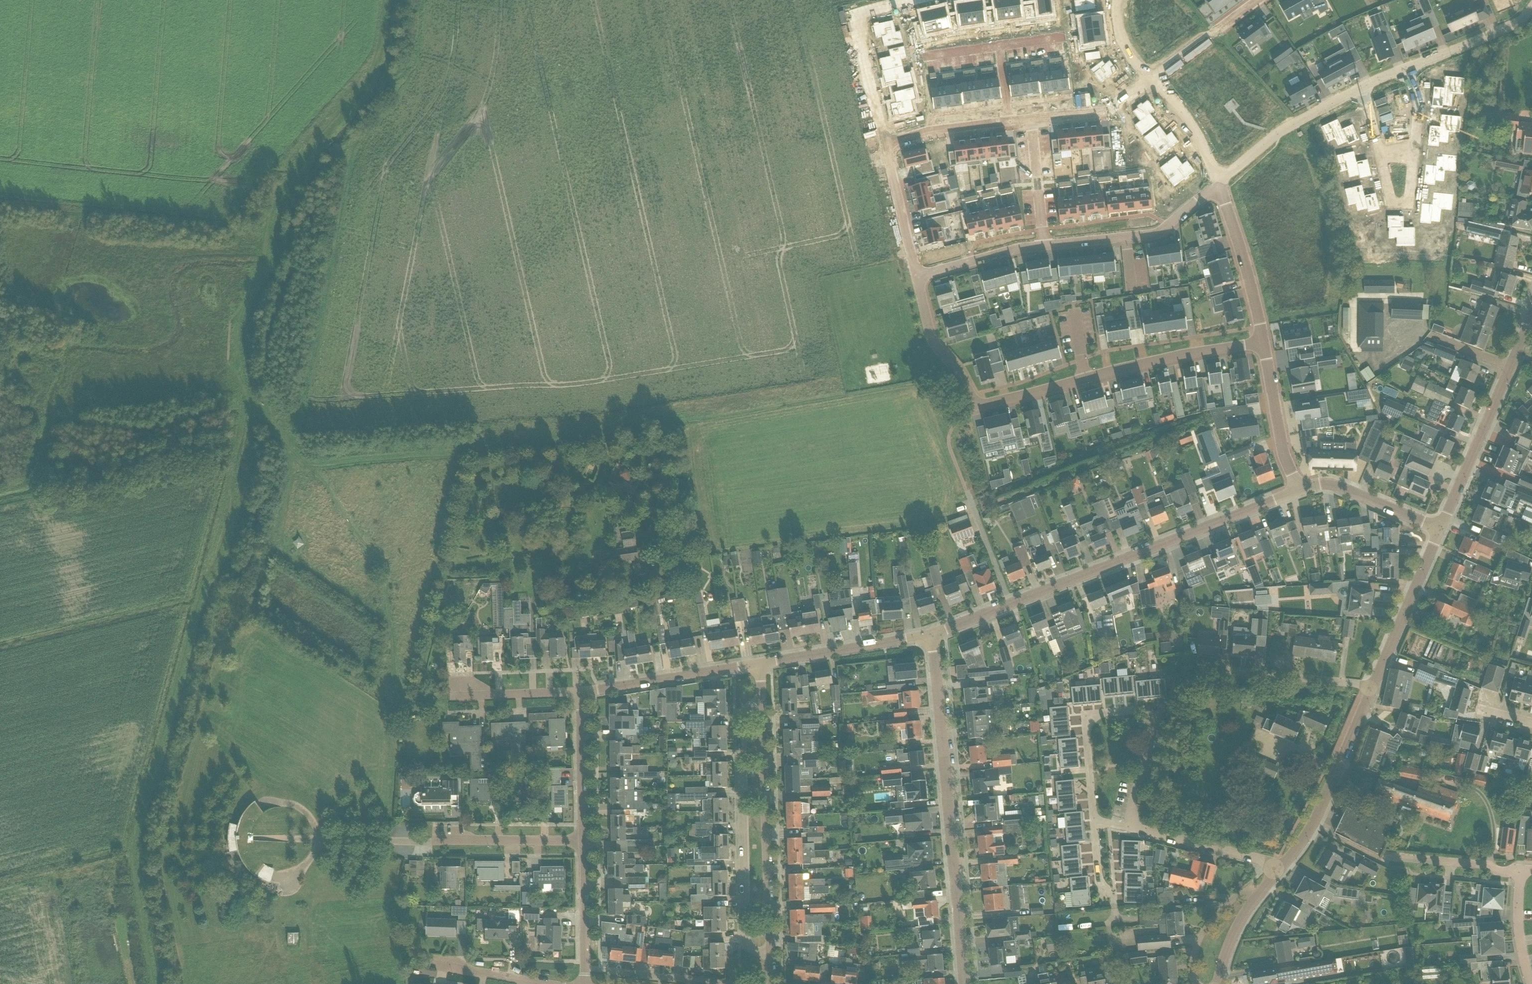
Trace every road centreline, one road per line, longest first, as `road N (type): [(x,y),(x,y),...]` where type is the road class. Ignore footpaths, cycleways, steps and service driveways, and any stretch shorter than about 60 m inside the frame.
road 1 (residential): [(916,276),(934,346),(976,406),(1265,342)]
road 2 (residential): [(964,983),(932,634)]
road 3 (residential): [(1219,185),(1155,235),(1008,251),(916,276)]
road 4 (residential): [(1010,603),(1300,491)]
road 5 (residential): [(1093,824),(1086,718),(1156,713),(1126,827)]
road 6 (residential): [(886,143),(1110,112),(1153,78)]
road 7 (residential): [(771,957),(747,942),(741,716),(761,703)]
road 8 (residential): [(771,957),(761,703)]
road 9 (unclassified): [(1440,530),(1531,315)]
road 10 (unclassified): [(1280,868),(1312,826),(1372,686)]
road 11 (residential): [(886,143),(859,15),(930,0)]
road 12 (residential): [(581,693),(760,663)]
road 13 (residential): [(401,842),(582,842)]
road 14 (residential): [(1363,88),(1273,138),(1219,185)]
road 15 (residential): [(760,663),(932,634)]
road 16 (residential): [(1372,686),(1202,669)]
road 17 (unclassified): [(1372,686),(1440,530)]
road 18 (residential): [(1265,342),(1219,185)]
road 19 (residential): [(1280,868),(1126,827)]
road 20 (residential): [(1300,491),(1281,443),(1265,342)]
road 21 (residential): [(1300,491),(1332,484),(1440,530)]
road 22 (residential): [(582,842),(581,693)]
road 23 (residential): [(732,983),(584,969)]
road 24 (residential): [(439,699),(581,693)]
road 25 (residential): [(1531,9),(1522,23),(1406,69)]
road 26 (residential): [(916,276),(886,143)]
road 27 (residential): [(542,983),(409,960)]
road 28 (residential): [(1386,857),(1519,873)]
road 29 (residential): [(1153,78),(1258,0)]
road 30 (residential): [(1377,154),(1389,208),(1409,208),(1415,153)]
road 31 (residential): [(1261,894),(1249,888),(1208,926),(1191,961),(1195,983)]
road 32 (residential): [(584,969),(582,842)]
road 33 (residential): [(1219,185),(1184,115),(1153,78)]

